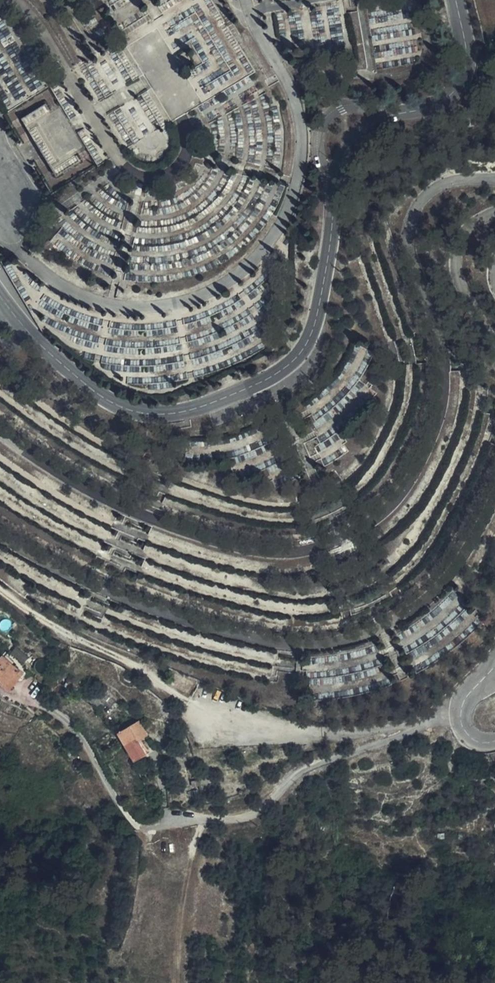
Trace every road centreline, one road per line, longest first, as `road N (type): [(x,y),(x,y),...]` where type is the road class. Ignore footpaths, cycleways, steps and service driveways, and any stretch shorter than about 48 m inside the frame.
road 1 (unclassified): [(0,293),(42,353),(136,412),(200,407),(285,368),(318,306),(345,146),(364,126),(444,100),(461,83),(466,42),(457,0)]

